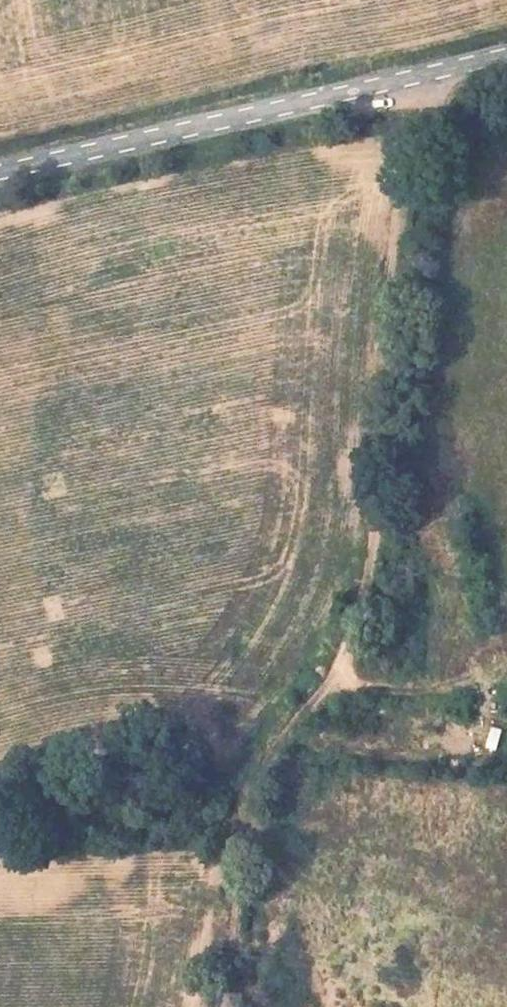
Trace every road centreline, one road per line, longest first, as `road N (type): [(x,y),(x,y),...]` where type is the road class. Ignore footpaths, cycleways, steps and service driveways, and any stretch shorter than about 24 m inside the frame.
road 1 (track): [(227,1006),(243,816),(253,781),(336,678),(376,544),(370,401),(418,85)]
road 2 (tertiary): [(506,63),(0,176)]
road 3 (track): [(336,678),(371,690),(506,691)]

